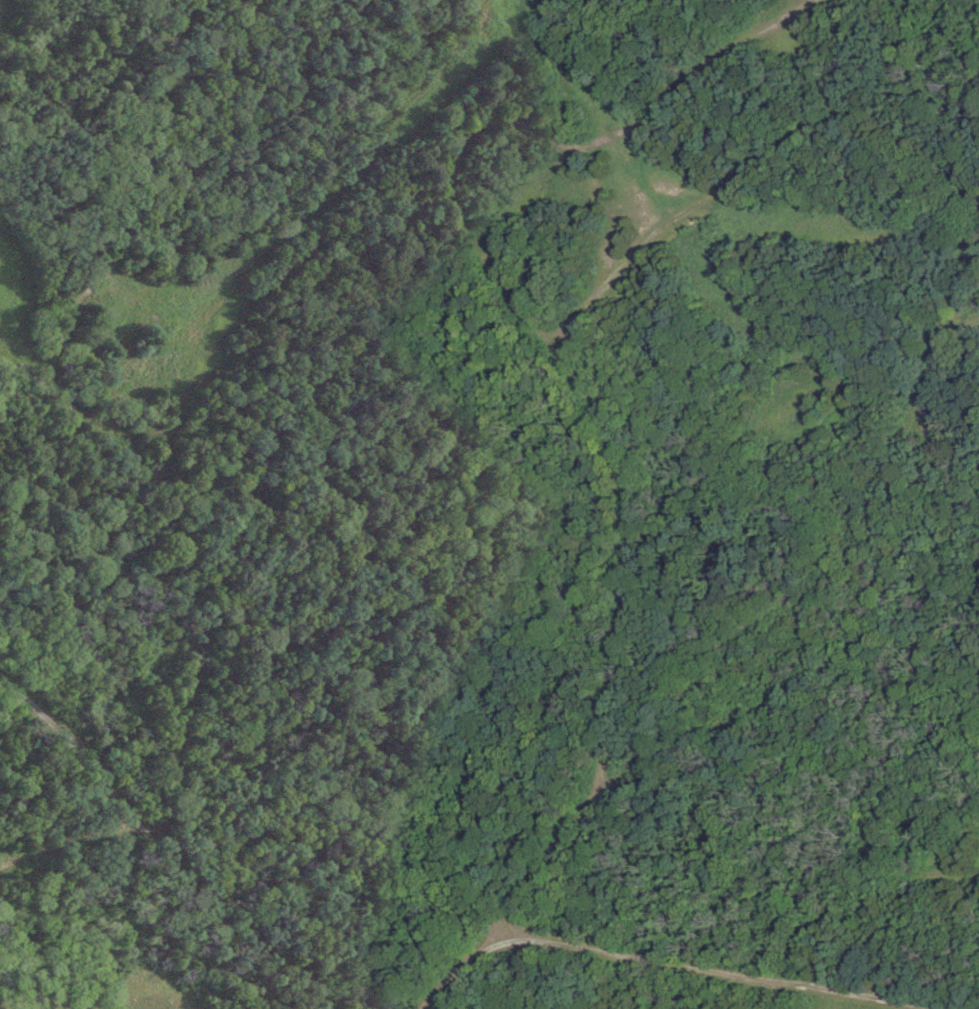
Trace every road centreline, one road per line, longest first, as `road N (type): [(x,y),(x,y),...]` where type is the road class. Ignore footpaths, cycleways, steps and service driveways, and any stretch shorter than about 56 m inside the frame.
road 1 (track): [(824,0),(711,58),(664,105),(624,130),(573,147),(505,118),(476,120),(461,129),(439,170),(452,215),(585,390),(616,440),(629,481),(593,800)]
road 2 (track): [(551,348),(634,257),(825,113),(843,103),(912,125),(960,192),(965,226),(948,300),(939,530),(916,593),(891,622),(817,671)]
road 3 (track): [(188,0),(110,254),(67,320),(53,361),(64,397),(156,479),(201,617),(154,845)]
road 4 (track): [(0,848),(28,853),(132,815)]
road 5 (track): [(573,147),(474,244)]

